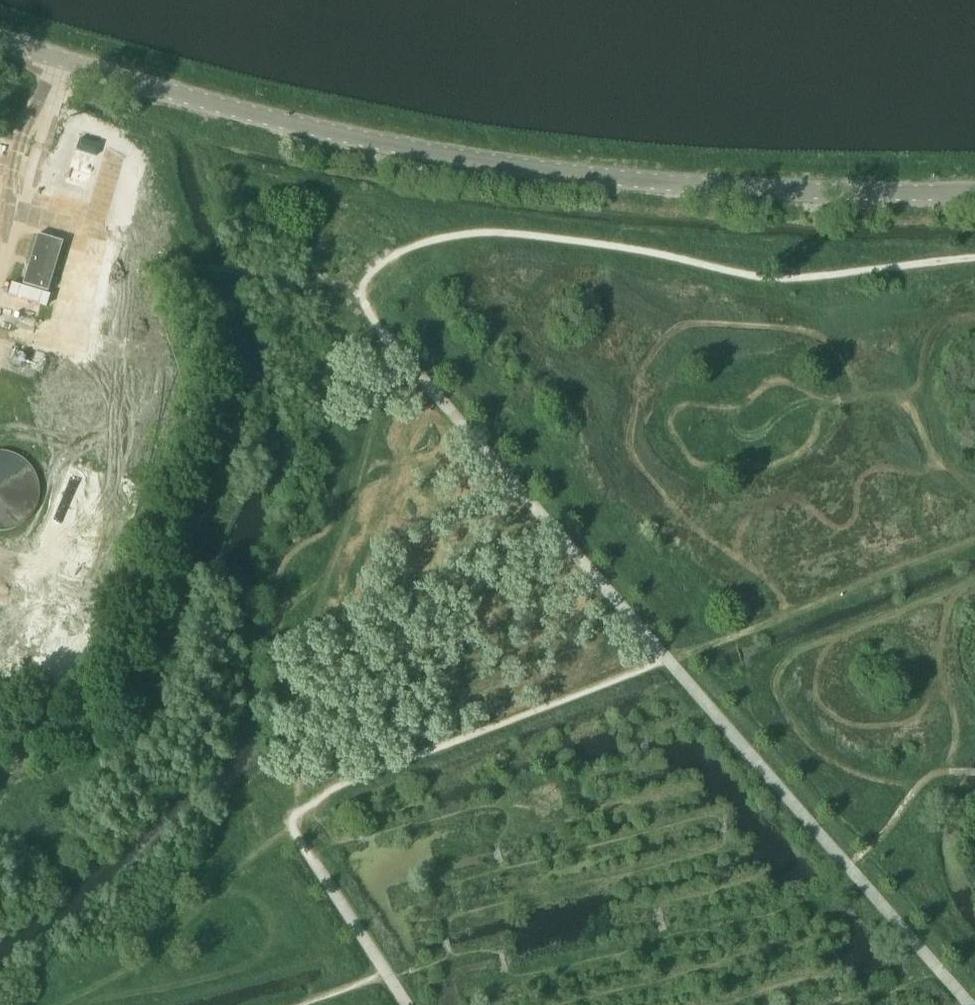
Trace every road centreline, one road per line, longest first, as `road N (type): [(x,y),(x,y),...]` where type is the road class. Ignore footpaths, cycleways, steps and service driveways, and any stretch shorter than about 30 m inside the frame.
road 1 (tertiary): [(974,189),(750,190),(612,176),(351,133),(0,41)]

